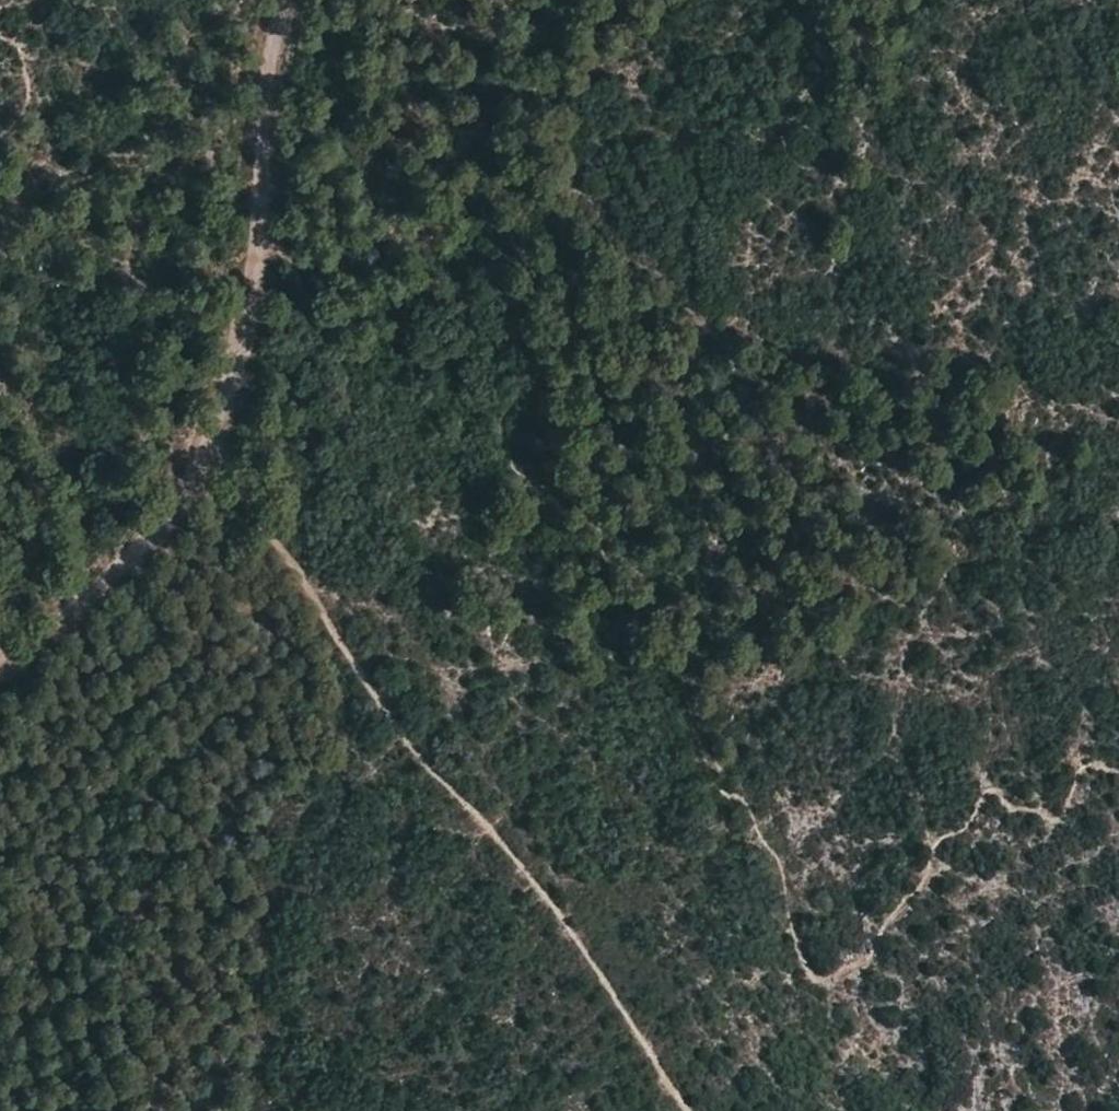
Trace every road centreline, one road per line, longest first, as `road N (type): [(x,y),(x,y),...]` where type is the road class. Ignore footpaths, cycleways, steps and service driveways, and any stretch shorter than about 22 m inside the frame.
road 1 (track): [(291,0),(257,336),(225,435),(180,512),(91,605),(0,672)]

